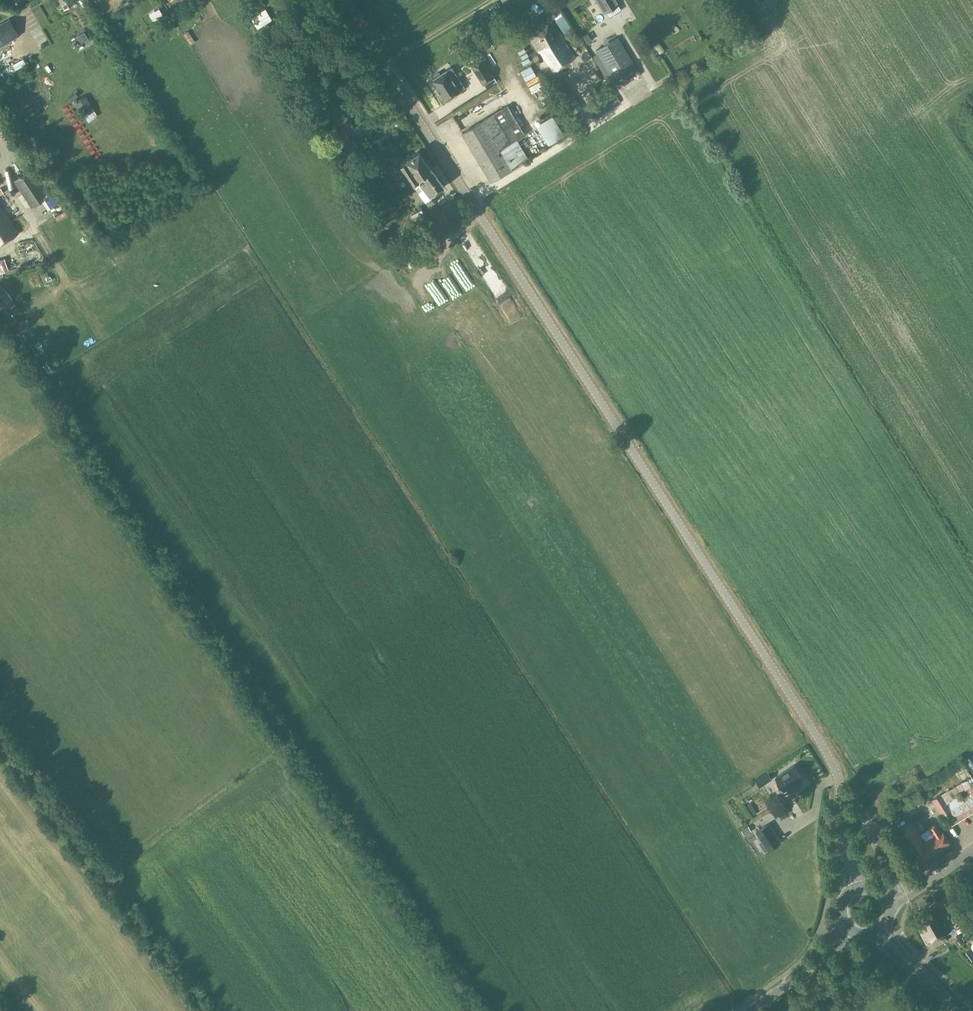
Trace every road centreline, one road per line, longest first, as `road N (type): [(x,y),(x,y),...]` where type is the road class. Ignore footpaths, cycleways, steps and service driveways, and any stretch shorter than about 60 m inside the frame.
road 1 (tertiary): [(857,889),(840,838),(830,759),(340,0)]
road 2 (unclassified): [(751,1010),(848,933)]

